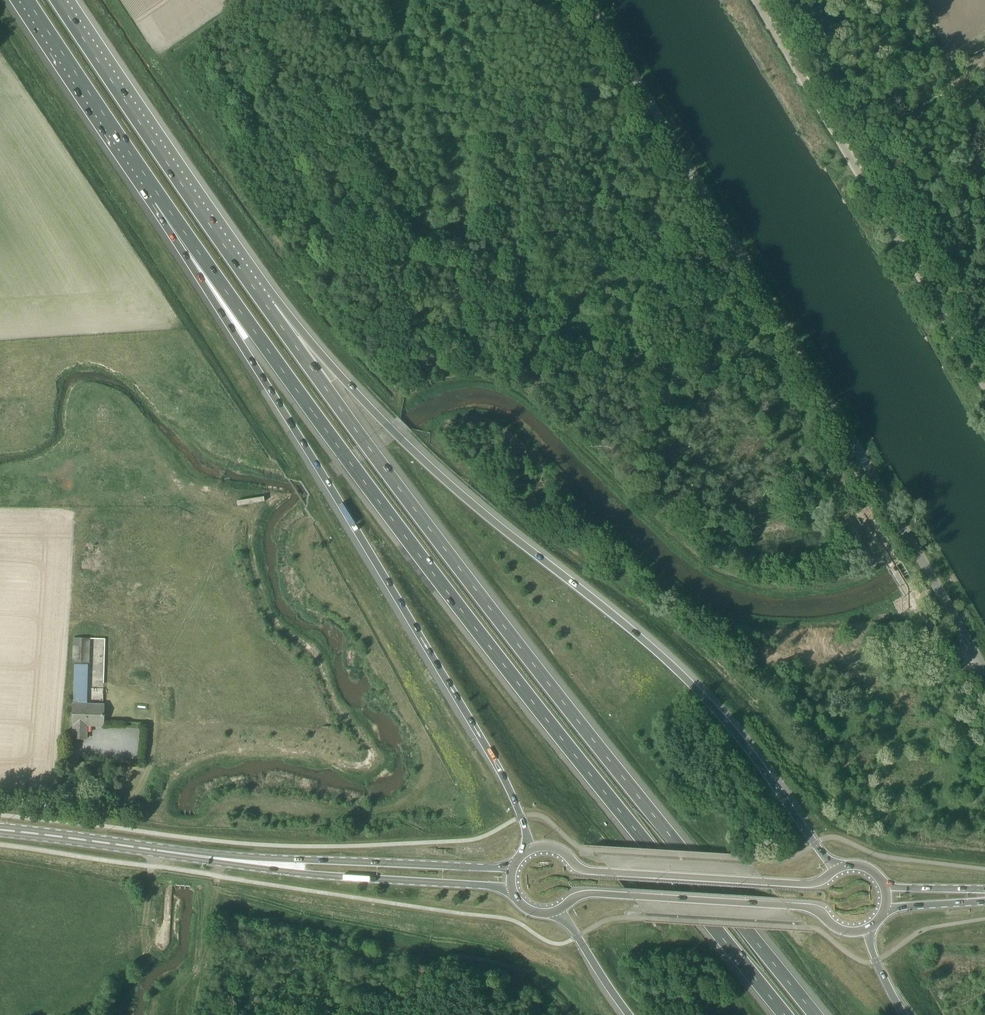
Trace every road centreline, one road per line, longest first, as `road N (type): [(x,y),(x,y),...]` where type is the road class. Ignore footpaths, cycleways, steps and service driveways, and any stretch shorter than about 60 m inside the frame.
road 1 (motorway): [(161,199),(548,731),(783,1014)]
road 2 (motorway): [(818,1014),(384,470),(268,308)]
road 3 (motorway): [(836,870),(670,663),(483,516),(268,308)]
road 4 (unclassified): [(984,674),(597,0)]
road 5 (motorway): [(161,199),(498,766),(529,850)]
road 6 (unclassified): [(984,384),(757,0)]
road 7 (motorway): [(268,308),(58,0)]
road 8 (primary): [(555,915),(593,894),(803,908),(842,933),(868,931)]
road 9 (primary): [(836,870),(805,885),(584,871),(555,848),(529,850)]
road 10 (primary): [(273,862),(0,831)]
road 11 (primary): [(273,862),(353,880),(511,889)]
road 12 (motorway): [(28,0),(161,199)]
road 13 (primary): [(512,871),(273,862)]
road 14 (track): [(61,804),(129,802),(148,782),(157,703)]
road 15 (motorway): [(555,915),(572,928),(626,1014)]

